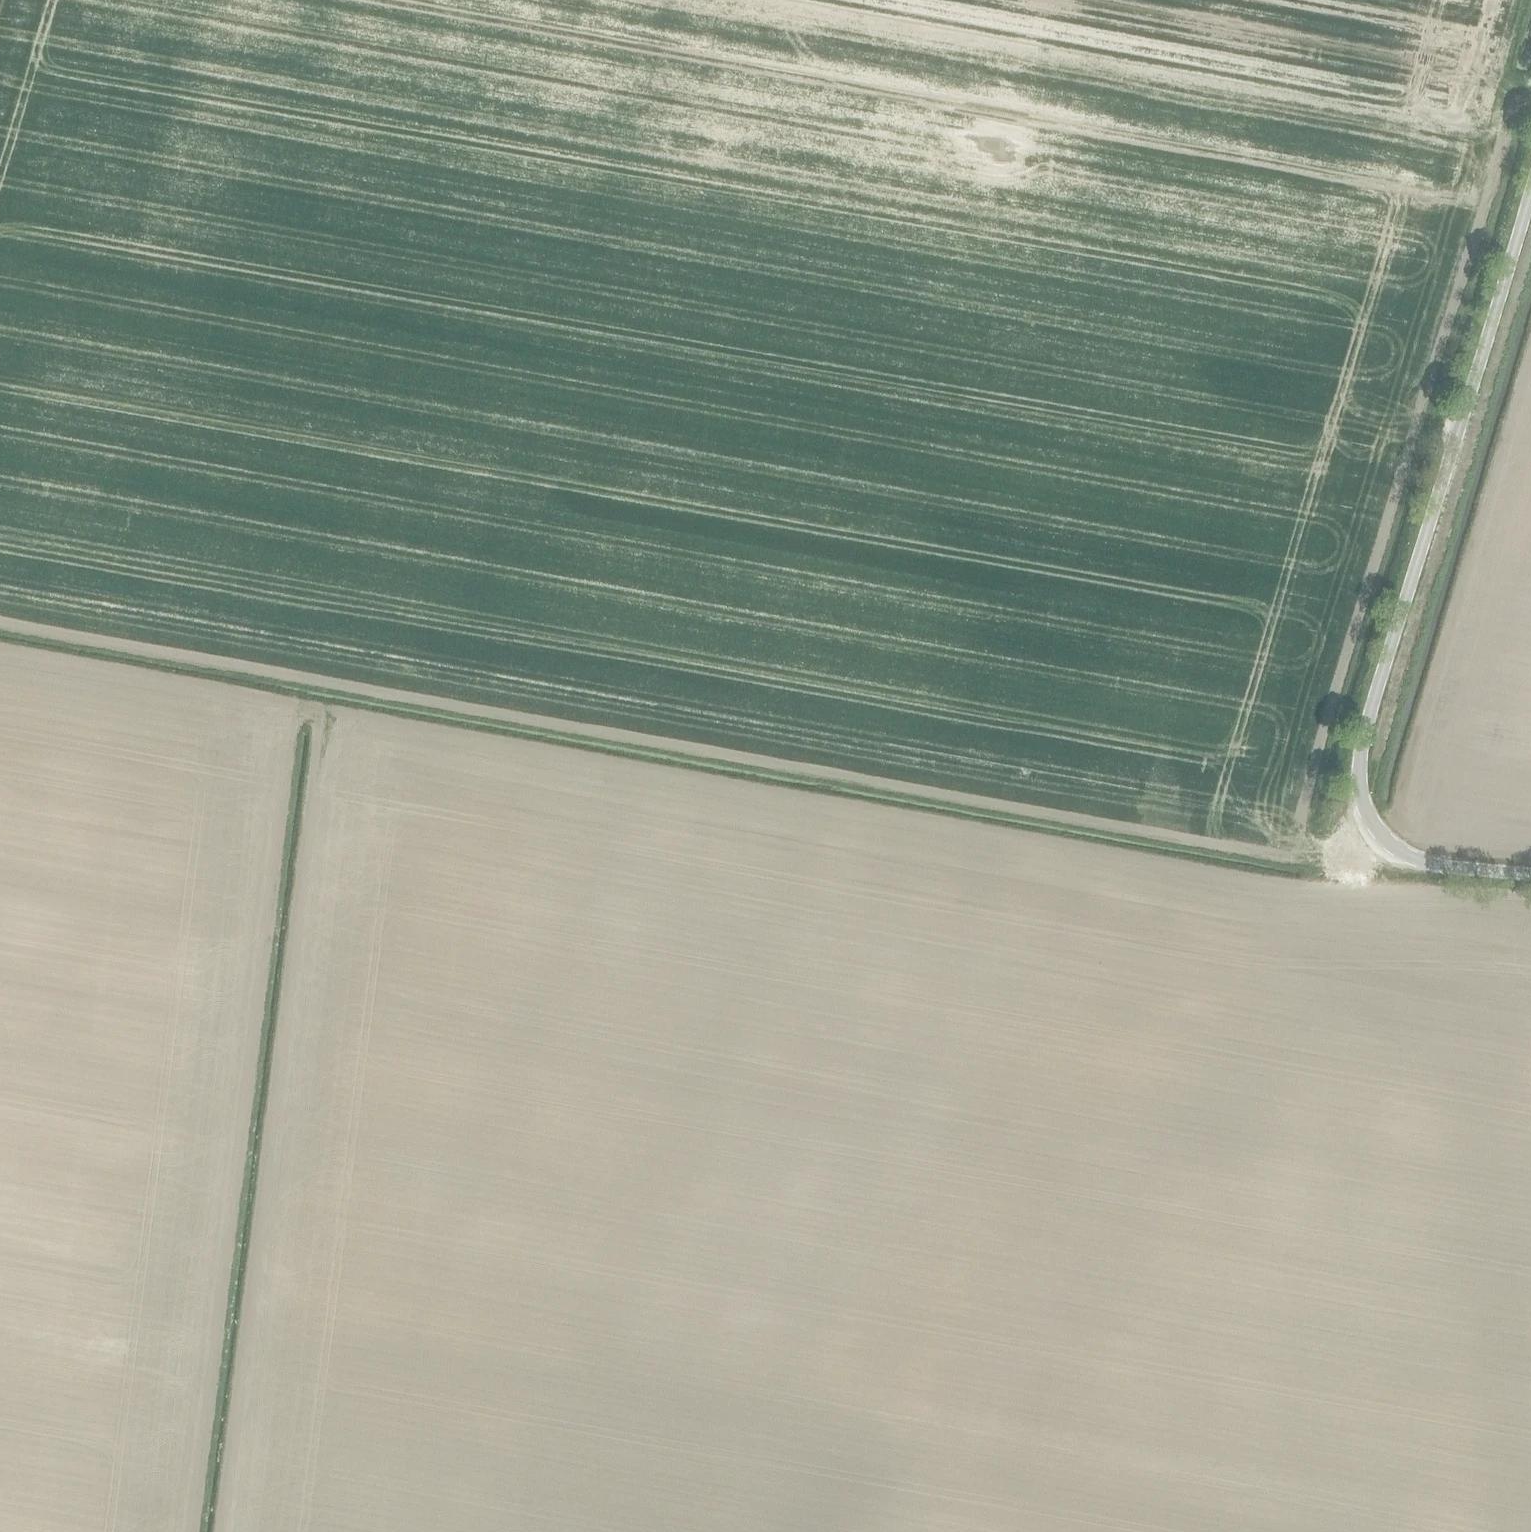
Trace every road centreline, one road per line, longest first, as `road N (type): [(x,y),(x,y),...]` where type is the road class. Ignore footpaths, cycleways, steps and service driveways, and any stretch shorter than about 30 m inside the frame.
road 1 (unclassified): [(1530,876),(1450,867),(1396,850),(1374,828),(1360,784),(1362,735),(1530,174)]

